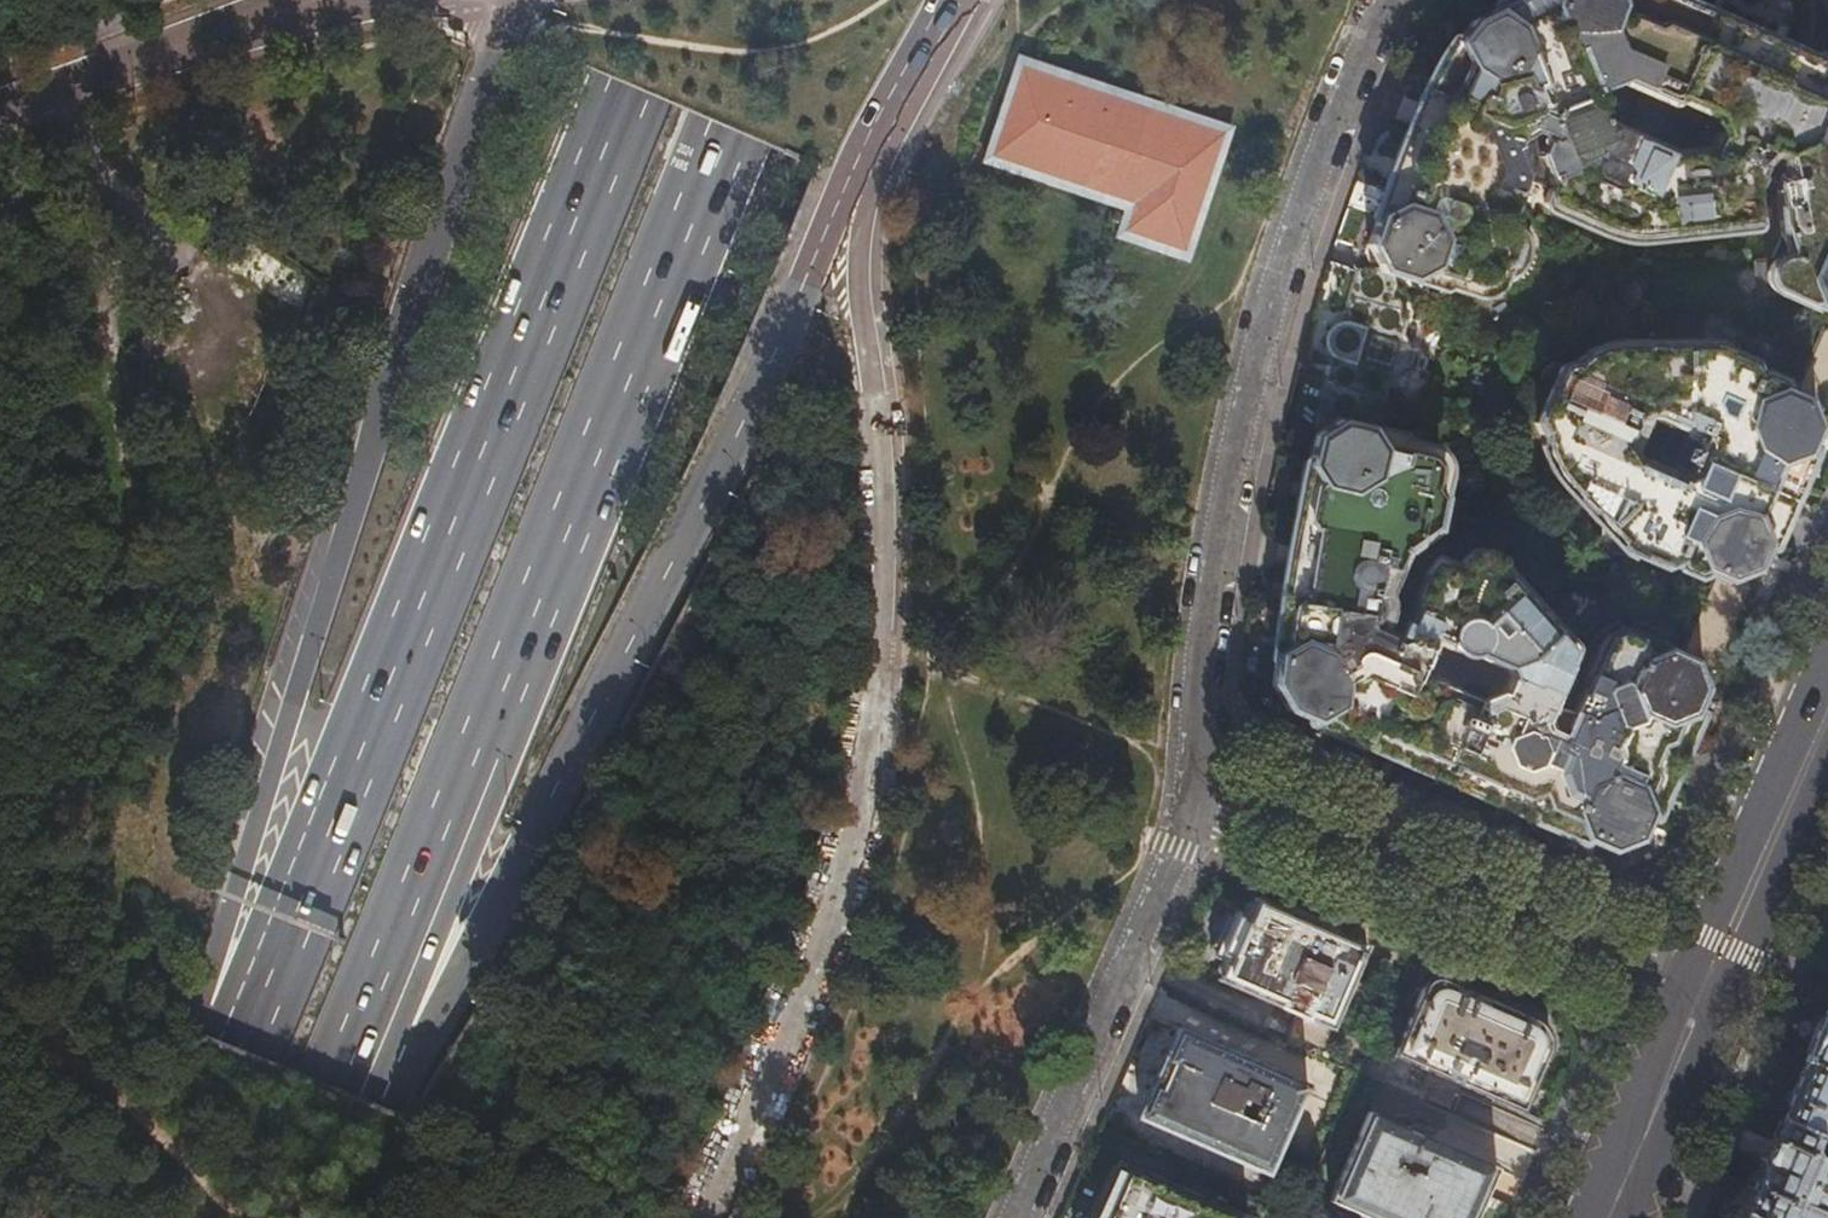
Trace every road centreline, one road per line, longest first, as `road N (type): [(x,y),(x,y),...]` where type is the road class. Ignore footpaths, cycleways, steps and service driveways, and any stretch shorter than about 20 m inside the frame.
road 1 (trunk): [(298,1217),(496,909),(952,0)]
road 2 (trunk): [(293,1217),(787,0)]
road 3 (trunk): [(667,0),(320,852),(173,1189)]
road 4 (trunk): [(525,0),(505,30),(283,709),(216,1040),(173,1189)]
road 5 (residential): [(1201,780),(1211,659),(1275,327),(1355,95),(1401,0)]
road 6 (residential): [(1705,989),(1201,780)]
road 7 (residential): [(1018,1217),(1182,850),(1201,780)]
road 8 (primary): [(1705,989),(1827,716)]
road 9 (unclassified): [(0,108),(250,19)]
road 10 (primary): [(1608,1217),(1705,989)]
road 11 (unclassified): [(250,19),(390,0)]

